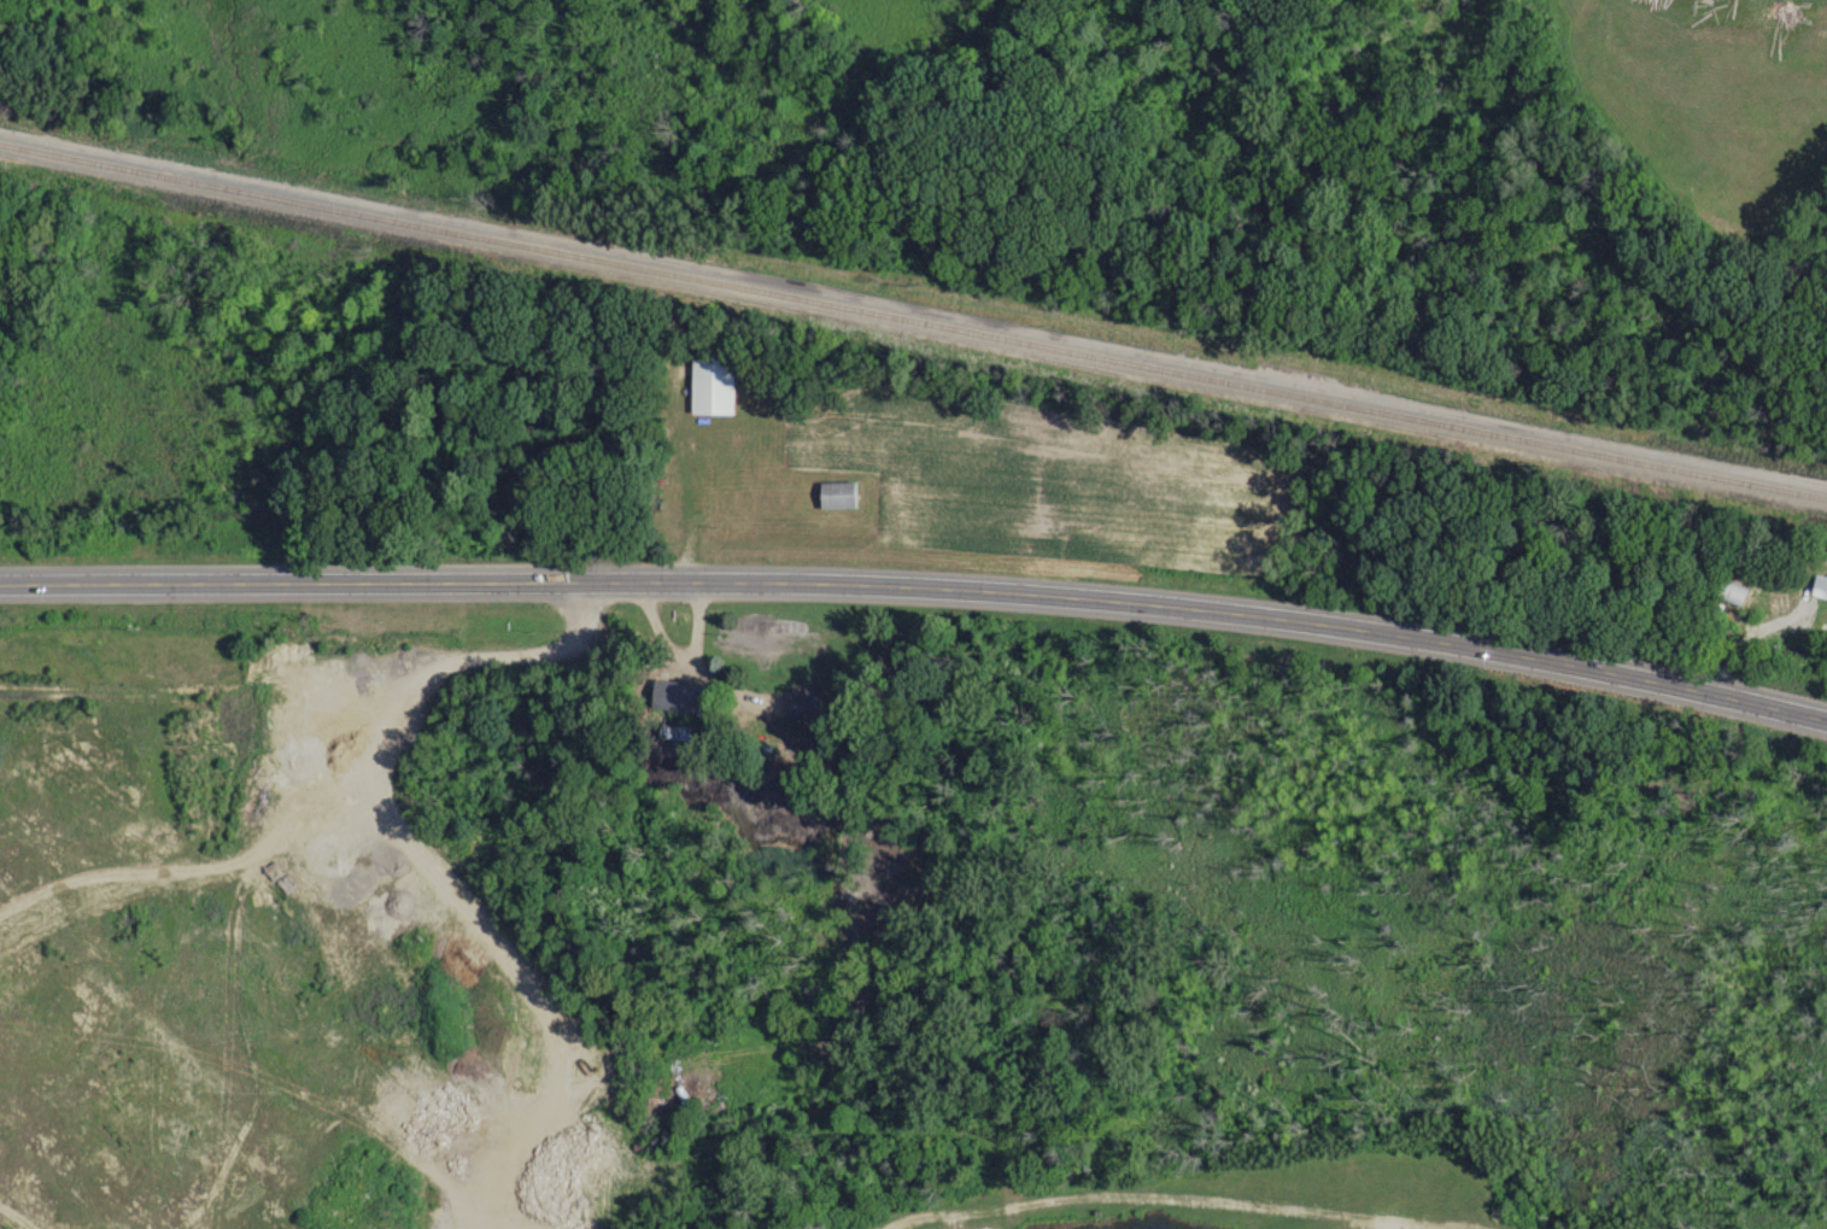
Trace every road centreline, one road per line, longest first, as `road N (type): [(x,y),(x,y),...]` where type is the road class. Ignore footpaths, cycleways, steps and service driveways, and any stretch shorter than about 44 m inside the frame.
road 1 (primary): [(0,584),(699,581),(995,590),(1507,650),(1826,717)]

